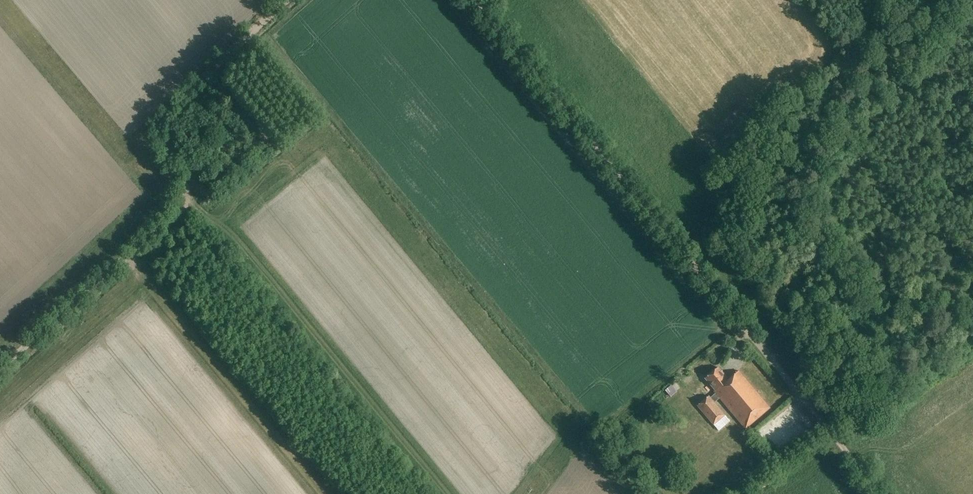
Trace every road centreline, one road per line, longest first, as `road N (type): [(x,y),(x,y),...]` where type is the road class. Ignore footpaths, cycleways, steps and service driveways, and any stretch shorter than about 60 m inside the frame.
road 1 (track): [(880,493),(473,0)]
road 2 (track): [(286,0),(161,124),(181,206),(0,369)]
road 3 (track): [(183,201),(320,359)]
road 4 (track): [(972,404),(903,454),(871,451),(854,462)]

